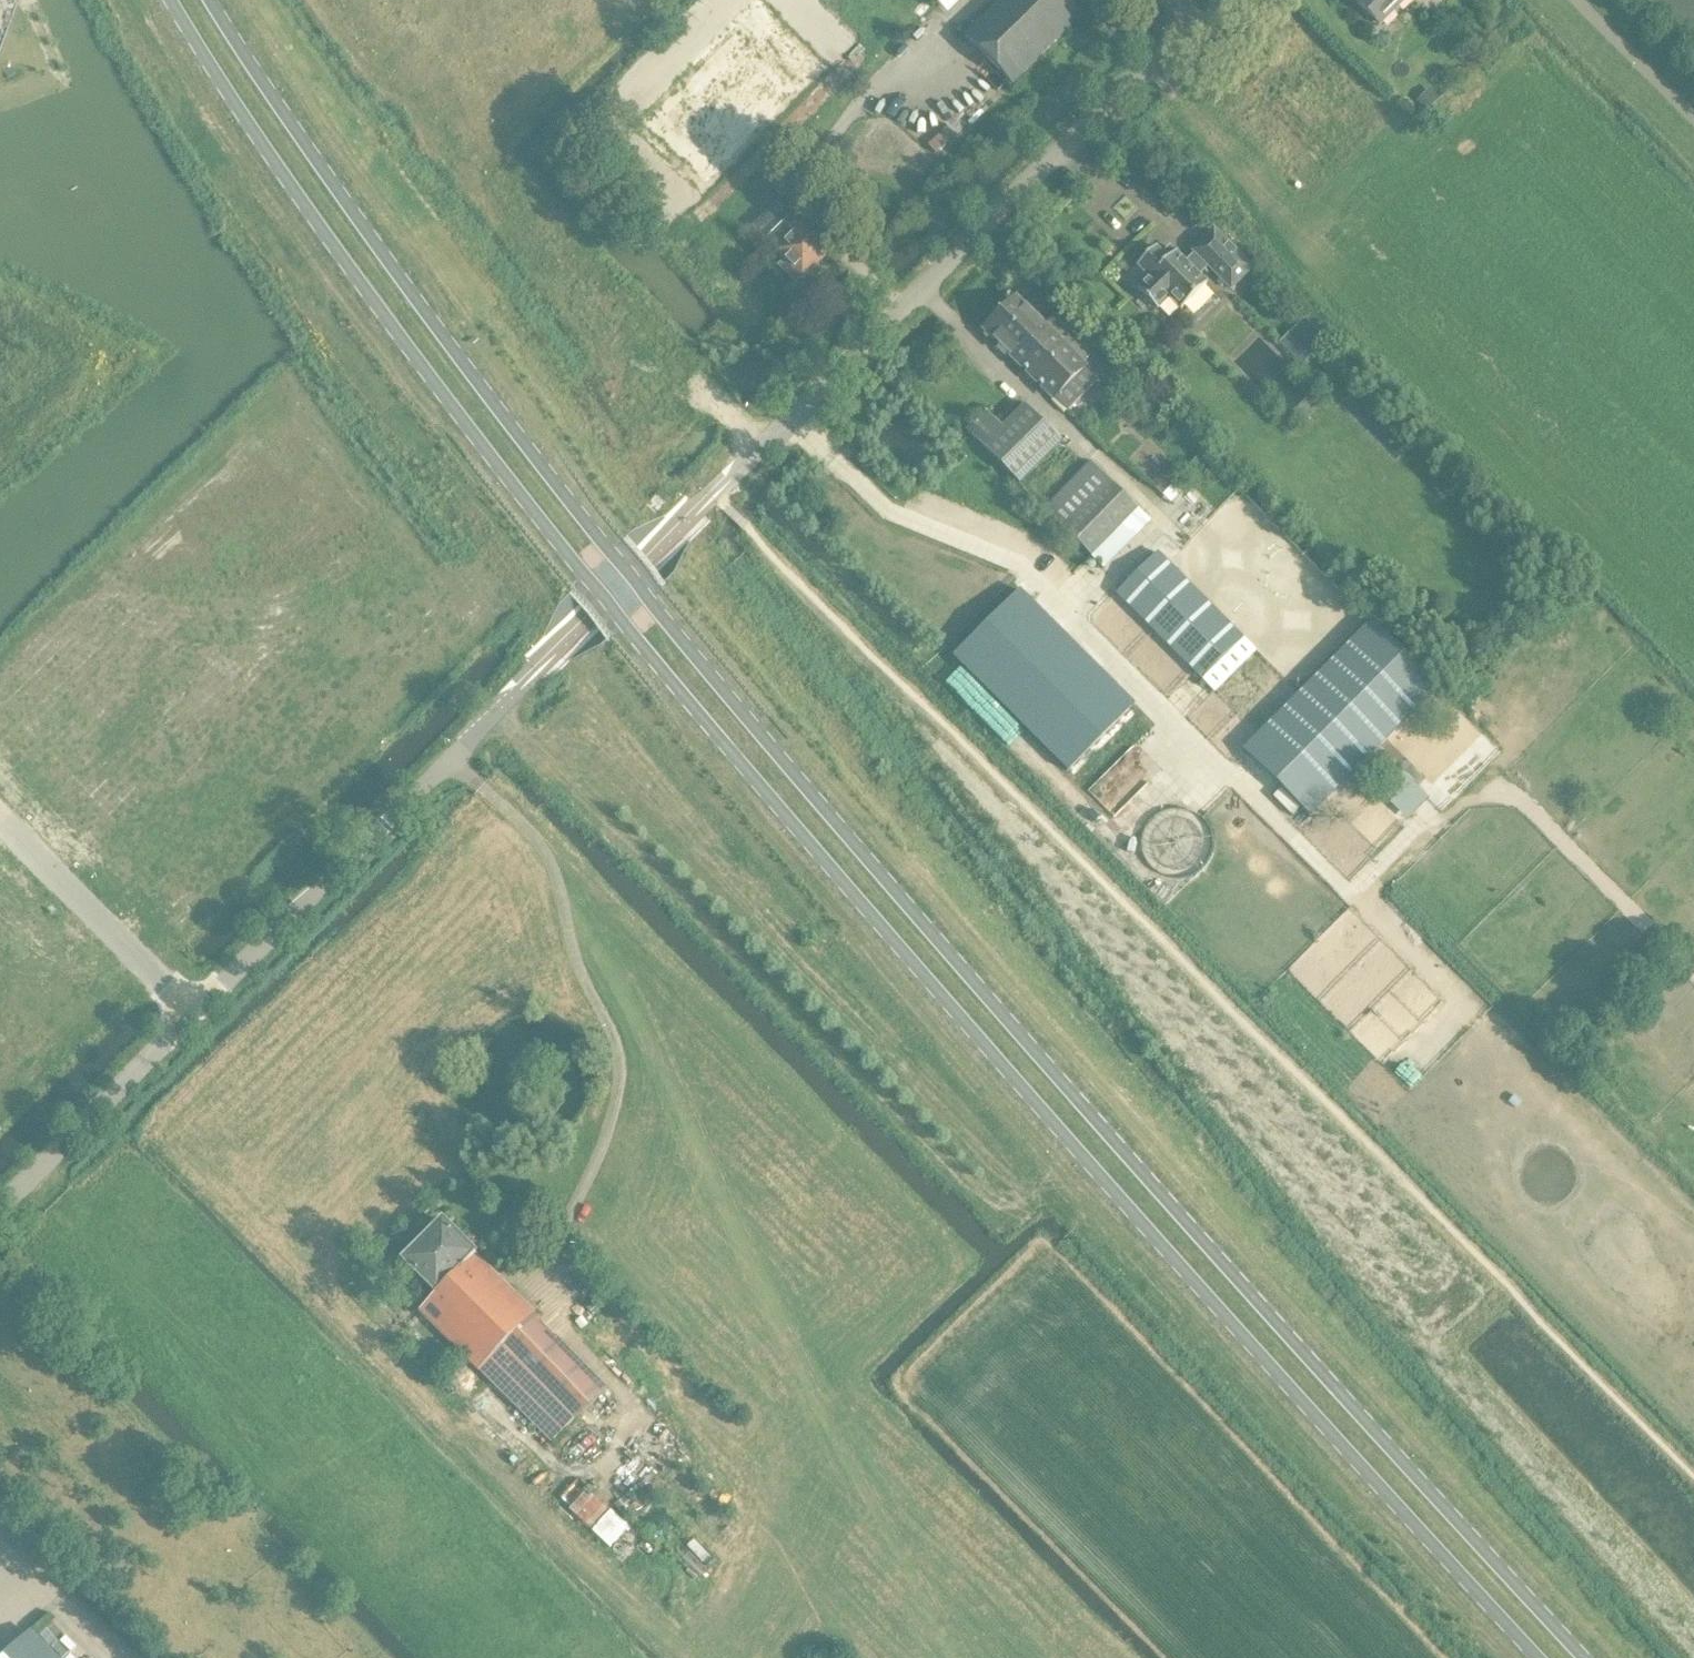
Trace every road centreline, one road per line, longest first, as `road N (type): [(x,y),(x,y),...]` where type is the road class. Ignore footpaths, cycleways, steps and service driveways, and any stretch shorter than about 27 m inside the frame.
road 1 (tertiary): [(1589,1657),(1034,1051),(648,601),(356,220),(210,0)]
road 2 (tertiary): [(171,0),(327,241),(623,625),(1009,1072),(1539,1657)]
road 3 (unclassified): [(768,444),(1209,5)]
road 4 (unclassified): [(194,1014),(496,715)]
road 5 (unclassified): [(0,1209),(194,1014)]
road 6 (unclassified): [(194,1014),(0,821)]

